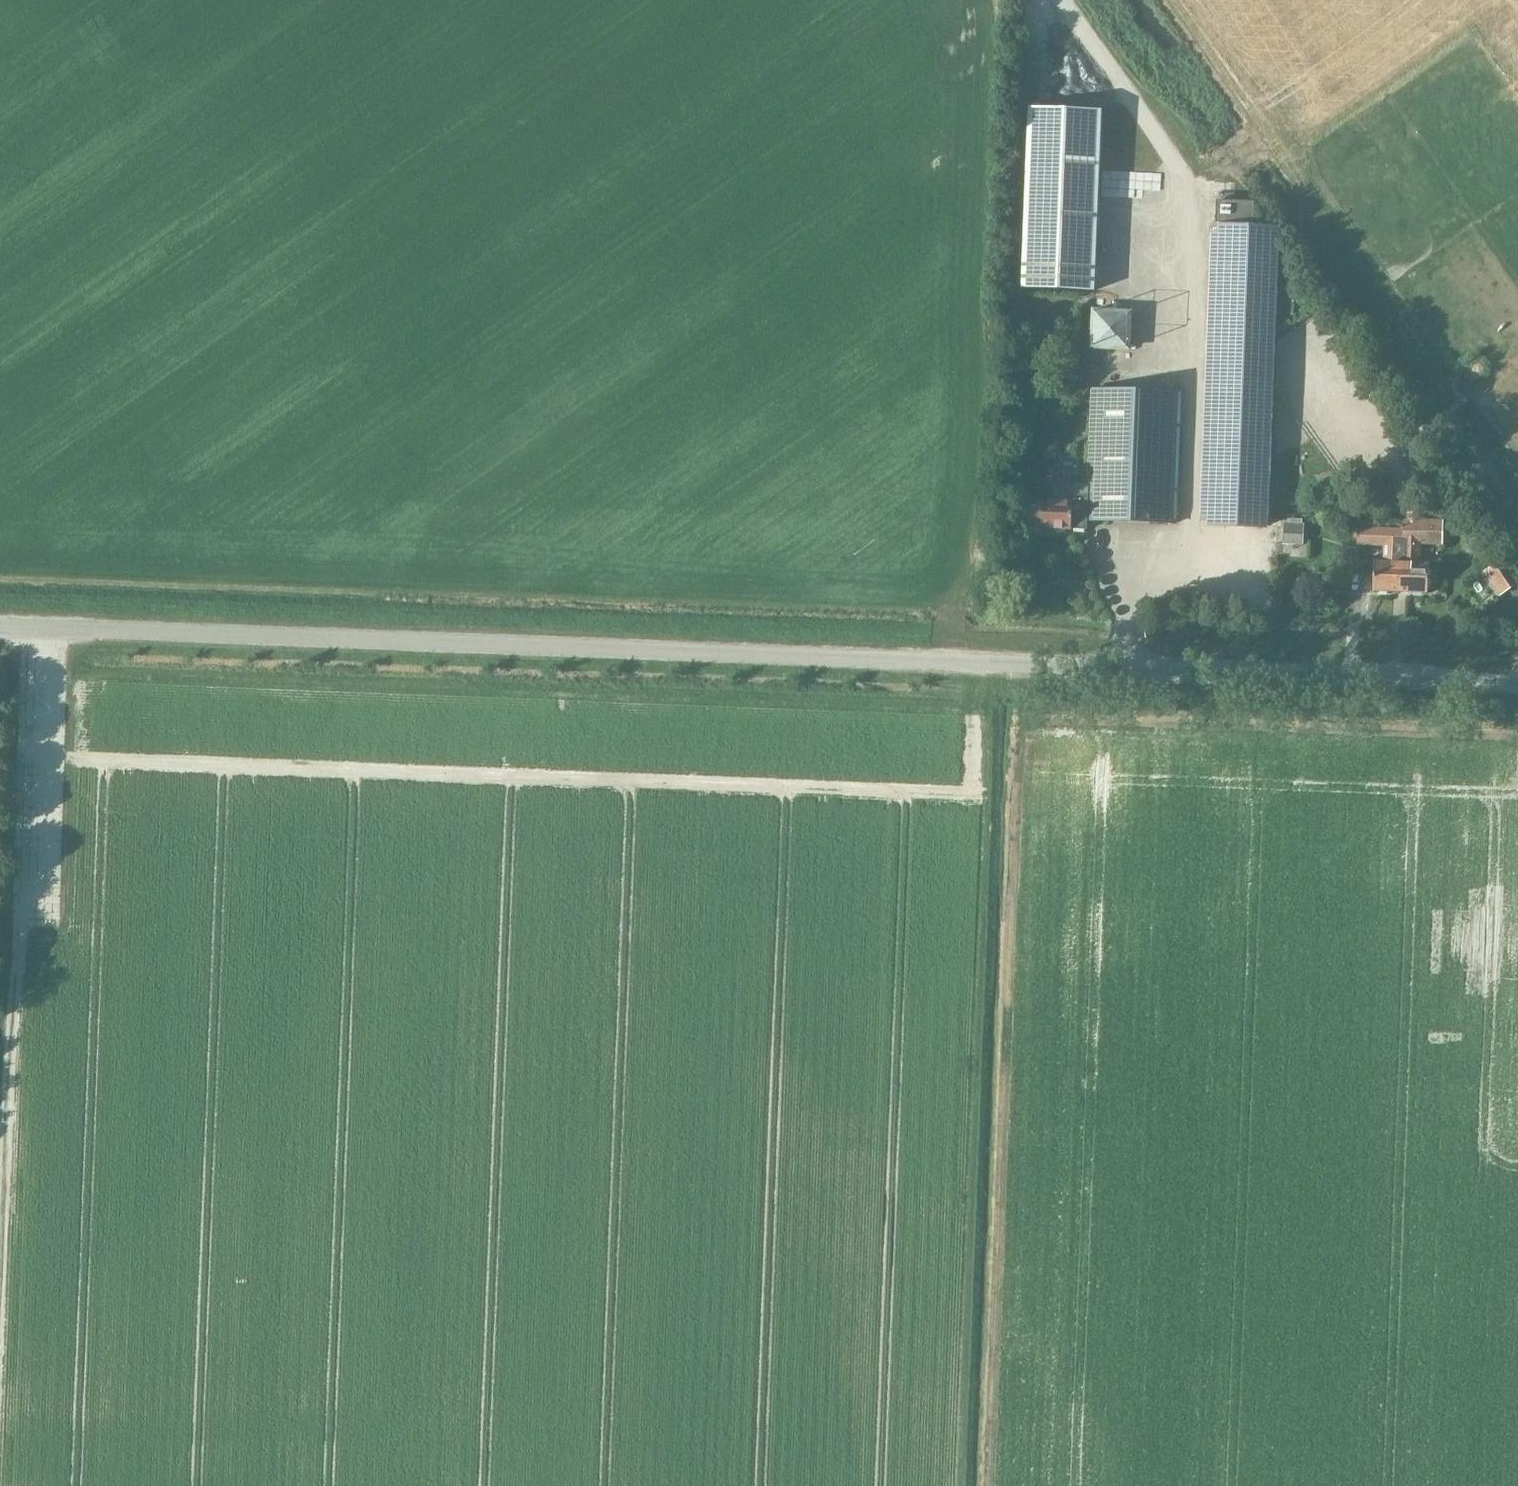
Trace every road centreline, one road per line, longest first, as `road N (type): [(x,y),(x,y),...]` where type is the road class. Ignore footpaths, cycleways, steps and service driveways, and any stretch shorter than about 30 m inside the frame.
road 1 (unclassified): [(1517,686),(0,628)]

